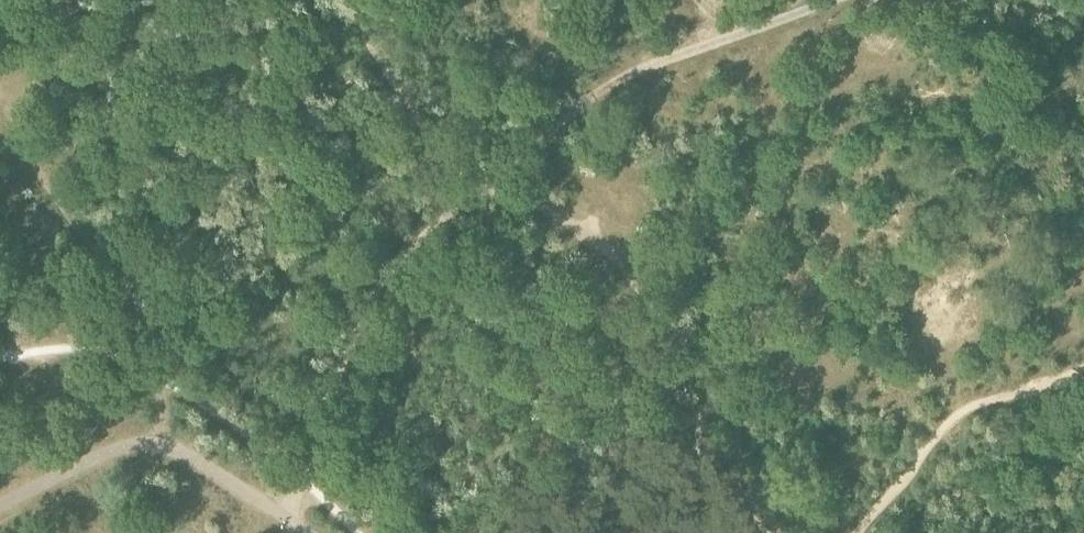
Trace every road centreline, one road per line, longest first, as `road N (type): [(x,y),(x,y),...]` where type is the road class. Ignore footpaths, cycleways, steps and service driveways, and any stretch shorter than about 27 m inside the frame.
road 1 (track): [(475,192),(605,87),(832,0)]
road 2 (track): [(162,443),(159,378),(94,255),(25,150),(12,110),(25,81)]
road 3 (track): [(301,474),(387,271),(475,192)]
road 4 (track): [(856,532),(959,415),(1083,371)]
road 5 (track): [(475,192),(441,155),(384,63),(360,0)]

